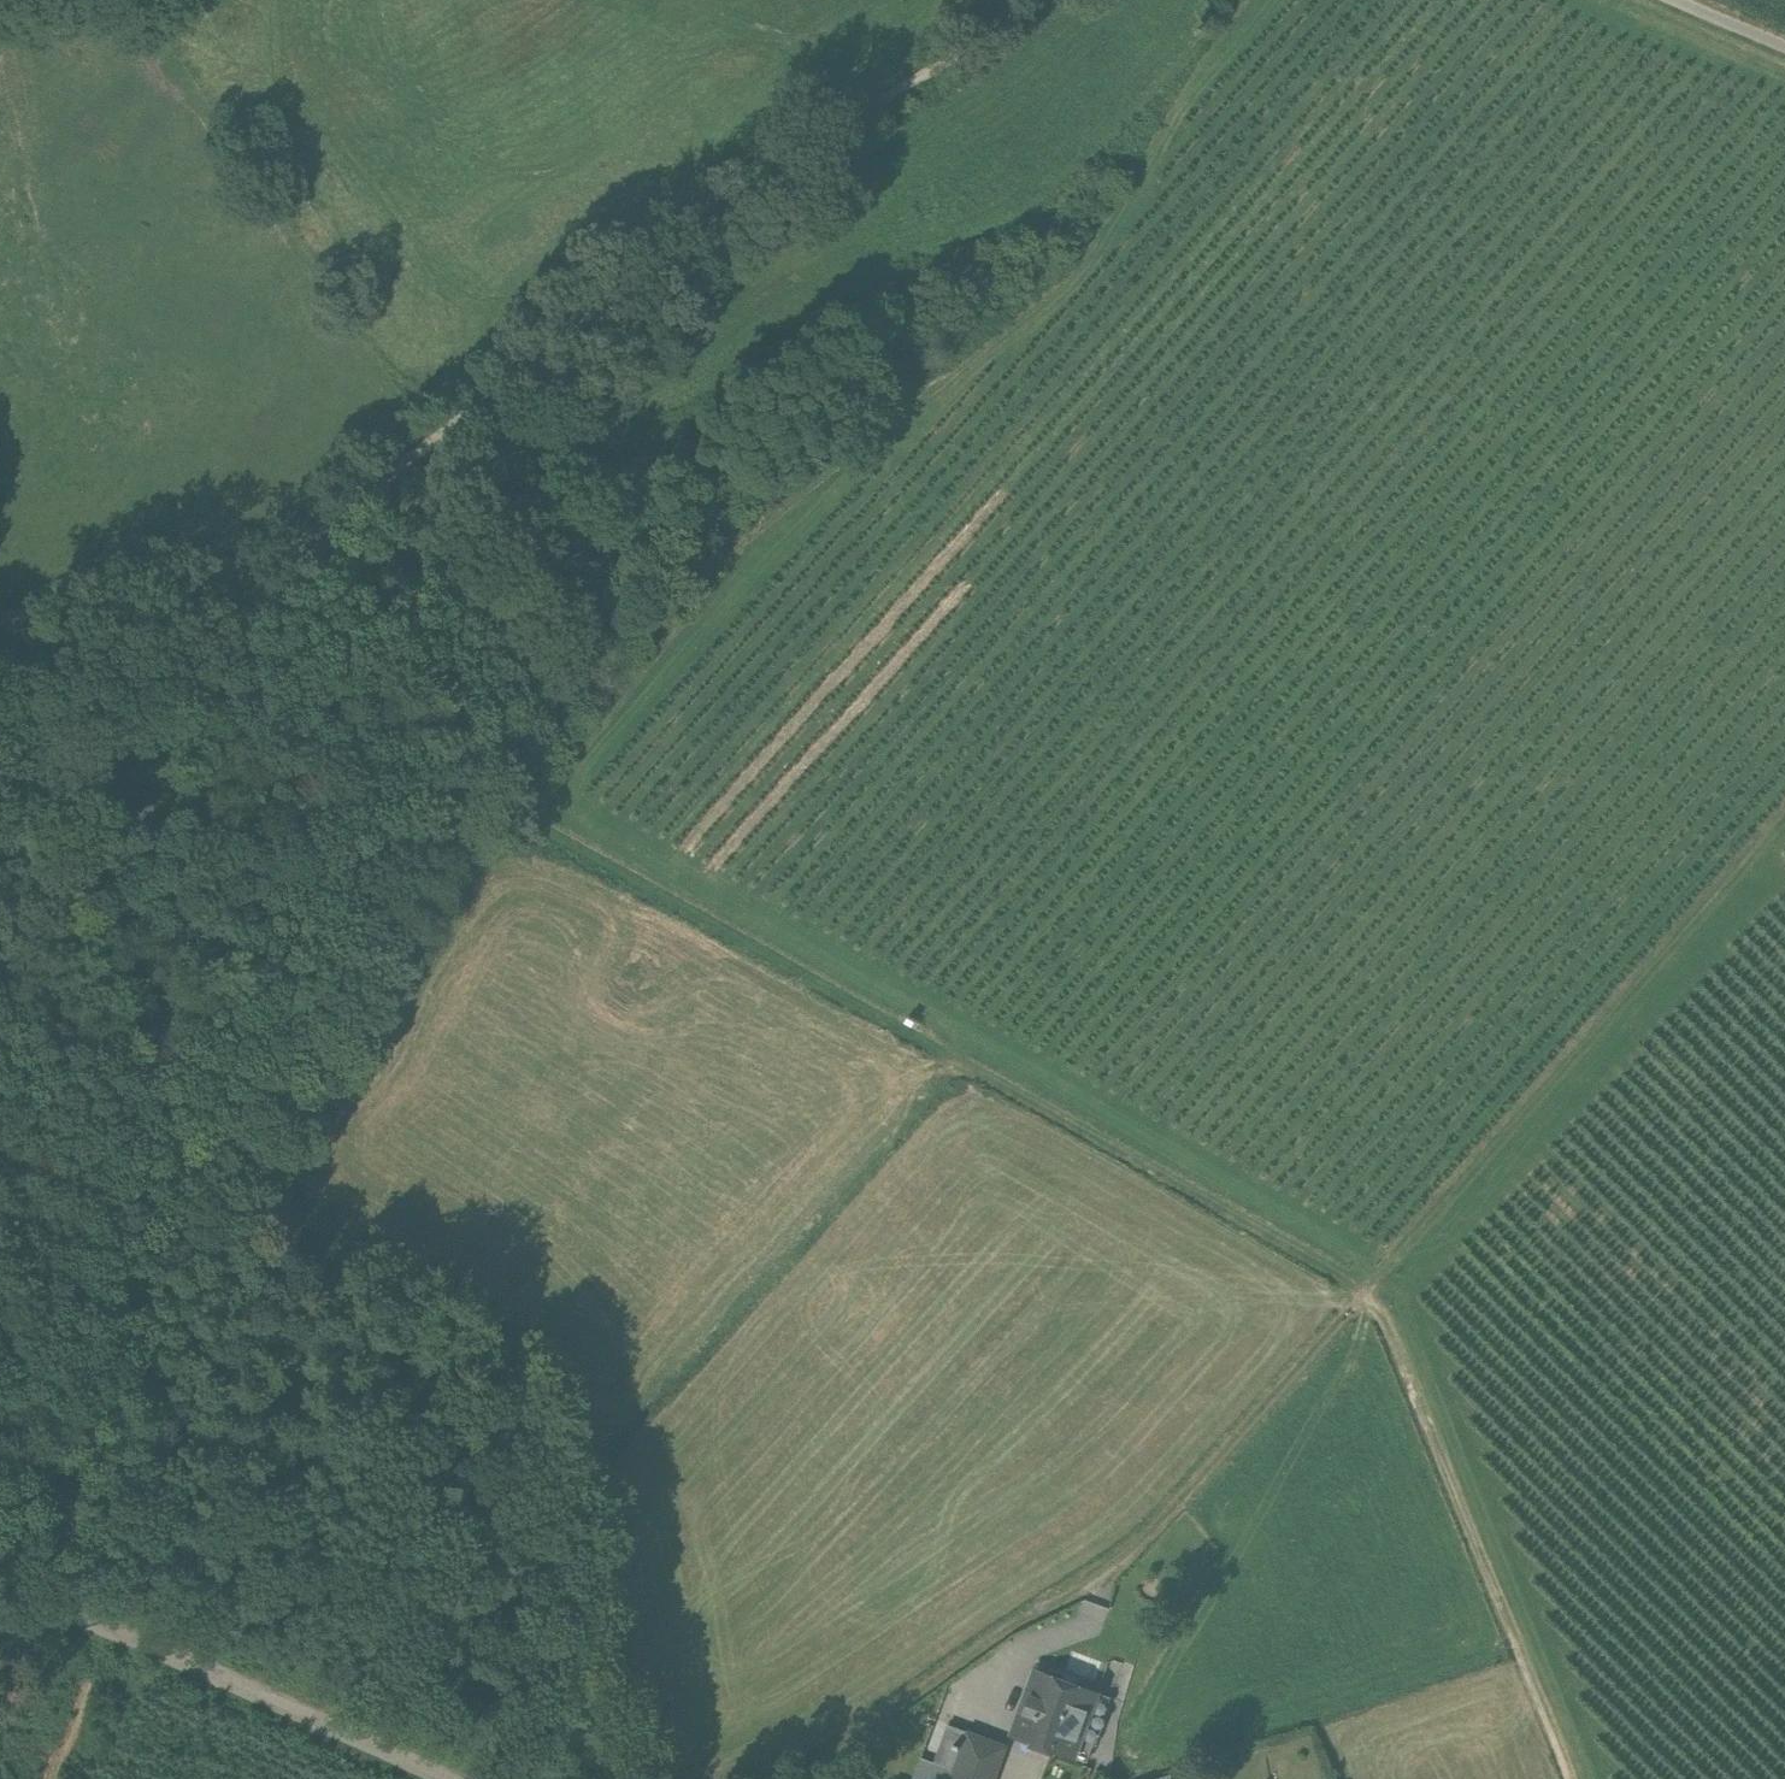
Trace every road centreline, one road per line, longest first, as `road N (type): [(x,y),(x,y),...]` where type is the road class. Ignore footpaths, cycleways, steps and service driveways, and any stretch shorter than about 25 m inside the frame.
road 1 (track): [(1363,1290),(520,822)]
road 2 (track): [(646,1778),(580,1520),(582,1489),(958,1063)]
road 3 (track): [(396,476),(851,124),(997,34),(1036,0)]
road 4 (track): [(1363,1290),(1126,1551),(779,1778)]
road 5 (track): [(1784,818),(1363,1290)]
road 6 (track): [(1567,1778),(1363,1290)]
road 7 (track): [(0,960),(306,547)]
road 8 (unclassified): [(0,1574),(456,1778)]
road 9 (track): [(306,547),(0,621)]

